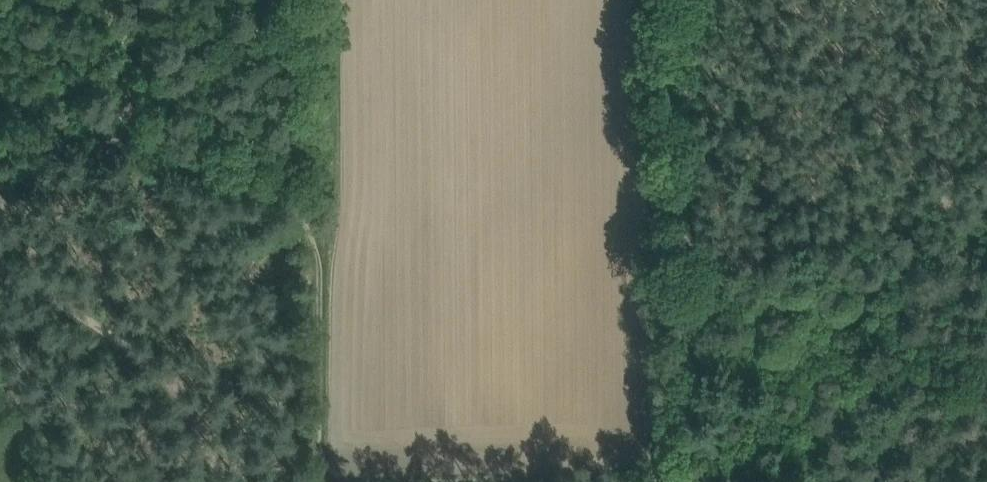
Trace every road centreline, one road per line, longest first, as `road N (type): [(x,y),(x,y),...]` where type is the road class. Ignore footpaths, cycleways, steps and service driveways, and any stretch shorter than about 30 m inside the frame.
road 1 (track): [(210,480),(658,479)]
road 2 (track): [(647,0),(656,326)]
road 3 (track): [(0,274),(57,302),(149,372),(211,481)]

